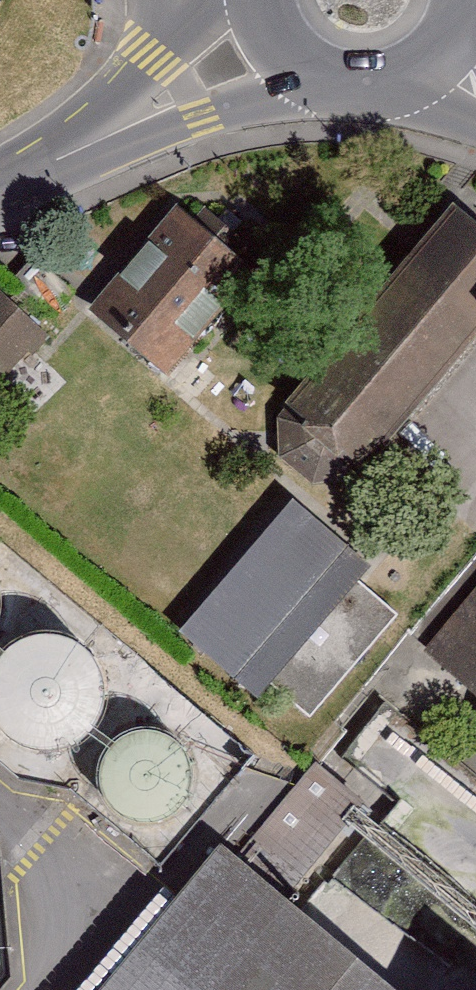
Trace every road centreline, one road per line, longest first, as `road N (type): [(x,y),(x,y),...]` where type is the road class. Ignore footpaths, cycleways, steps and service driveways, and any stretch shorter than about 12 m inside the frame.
road 1 (tertiary): [(68,159),(299,82)]
road 2 (tertiary): [(216,0),(152,58),(68,159)]
road 3 (tertiary): [(299,82),(346,100),(379,100),(440,75)]

